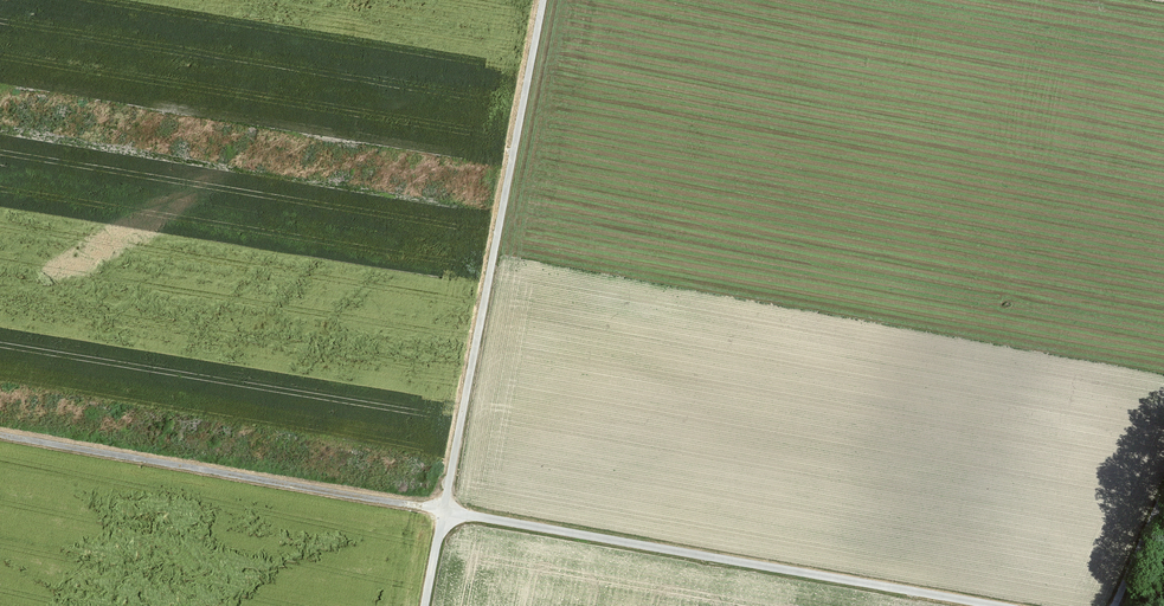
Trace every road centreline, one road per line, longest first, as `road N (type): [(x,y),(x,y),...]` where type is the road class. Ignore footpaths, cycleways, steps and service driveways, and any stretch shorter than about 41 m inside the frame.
road 1 (track): [(425,605),(543,0)]
road 2 (track): [(1000,605),(444,510)]
road 3 (track): [(0,435),(444,510)]
road 4 (track): [(1114,605),(1163,493)]

